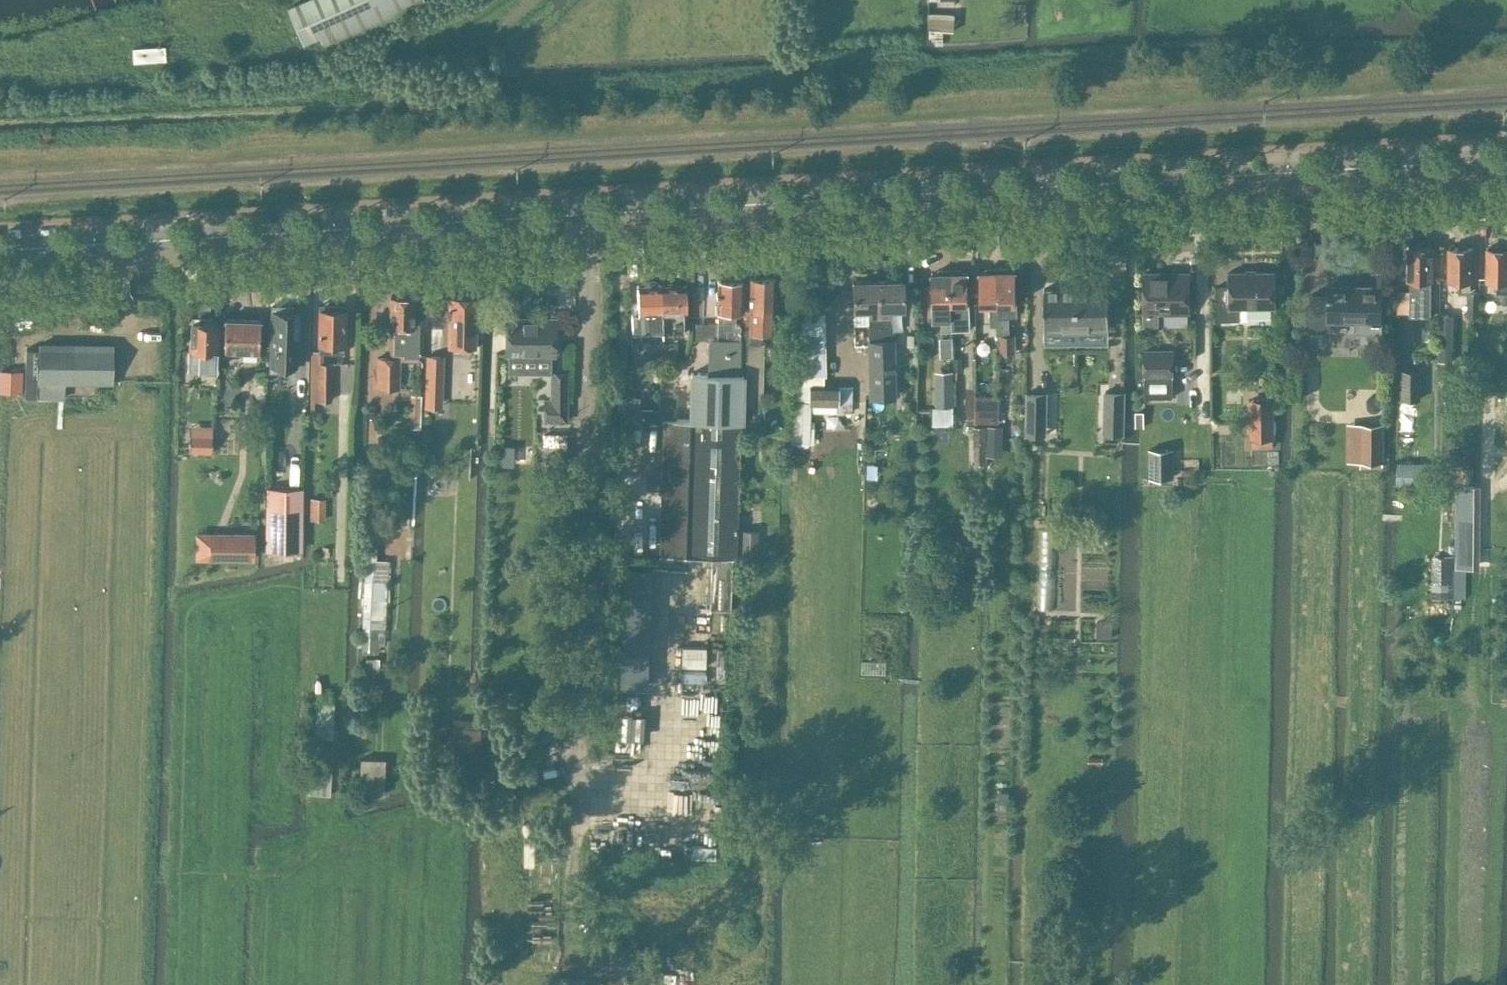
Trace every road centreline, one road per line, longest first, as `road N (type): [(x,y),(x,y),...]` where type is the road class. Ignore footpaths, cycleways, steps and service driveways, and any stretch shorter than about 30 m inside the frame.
road 1 (tertiary): [(0,249),(1506,156)]

